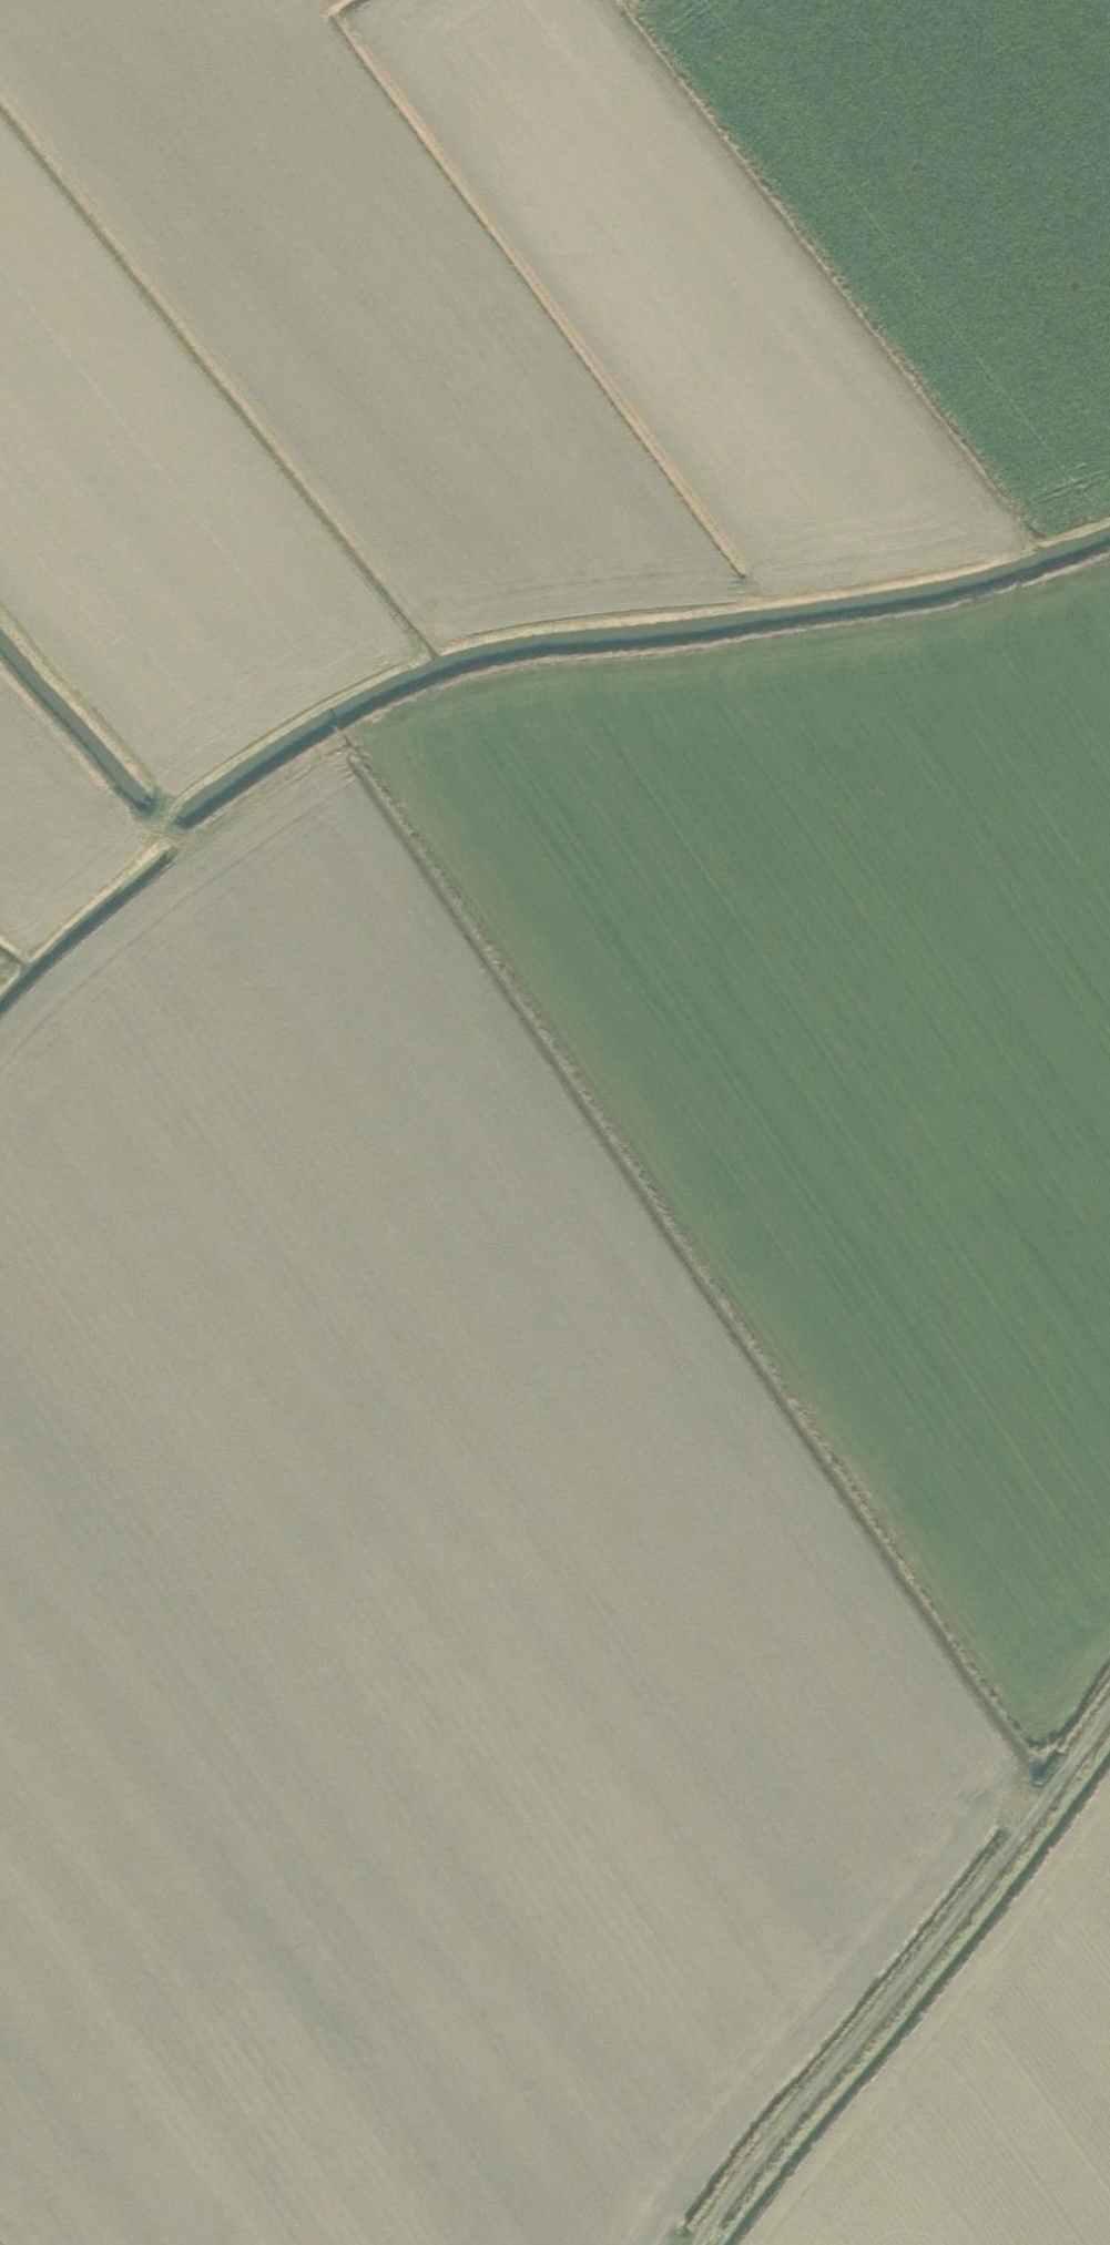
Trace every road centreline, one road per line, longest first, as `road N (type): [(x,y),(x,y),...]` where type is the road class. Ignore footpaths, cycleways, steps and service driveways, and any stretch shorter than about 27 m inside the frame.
road 1 (track): [(703,2244),(764,2154),(1109,1716)]

